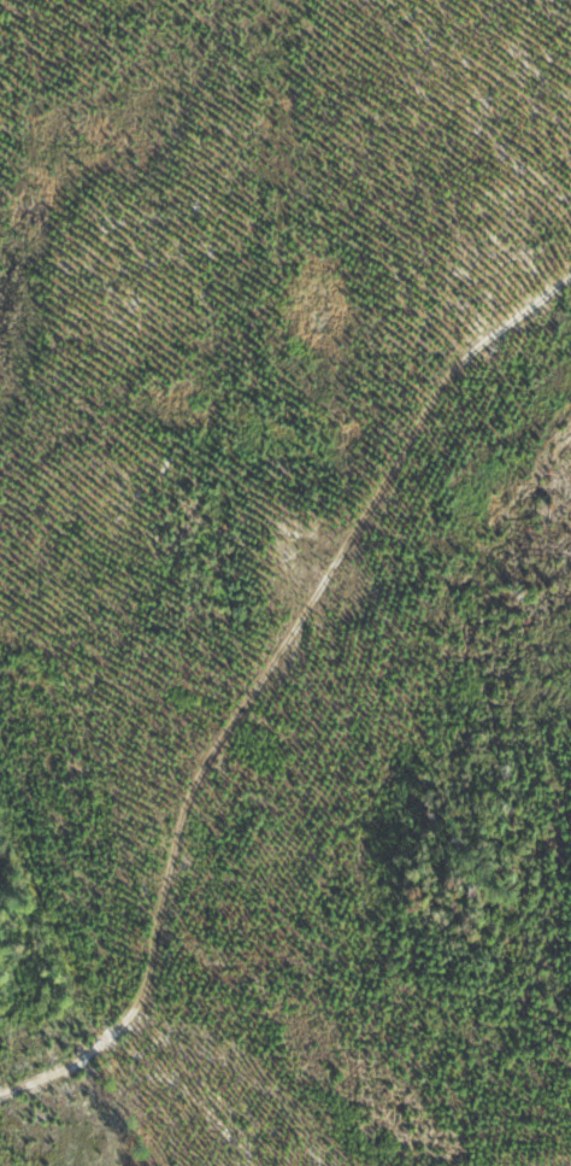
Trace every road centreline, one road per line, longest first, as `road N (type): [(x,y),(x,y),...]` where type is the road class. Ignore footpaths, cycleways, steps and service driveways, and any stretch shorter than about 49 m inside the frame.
road 1 (residential): [(273,1165),(141,1033),(129,965),(135,840),(166,734),(290,547),(384,441),(532,329),(570,310)]
road 2 (residential): [(430,0),(495,176),(496,356)]
road 3 (residential): [(0,1100),(141,1033)]

